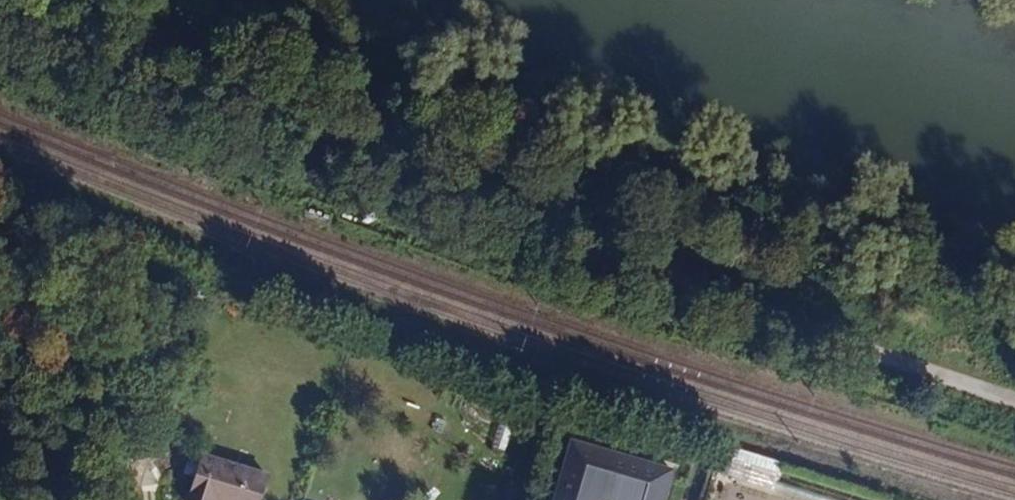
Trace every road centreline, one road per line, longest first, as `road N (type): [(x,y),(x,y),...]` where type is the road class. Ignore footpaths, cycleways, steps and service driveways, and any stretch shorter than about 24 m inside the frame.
road 1 (track): [(1014,402),(718,298),(24,0)]

